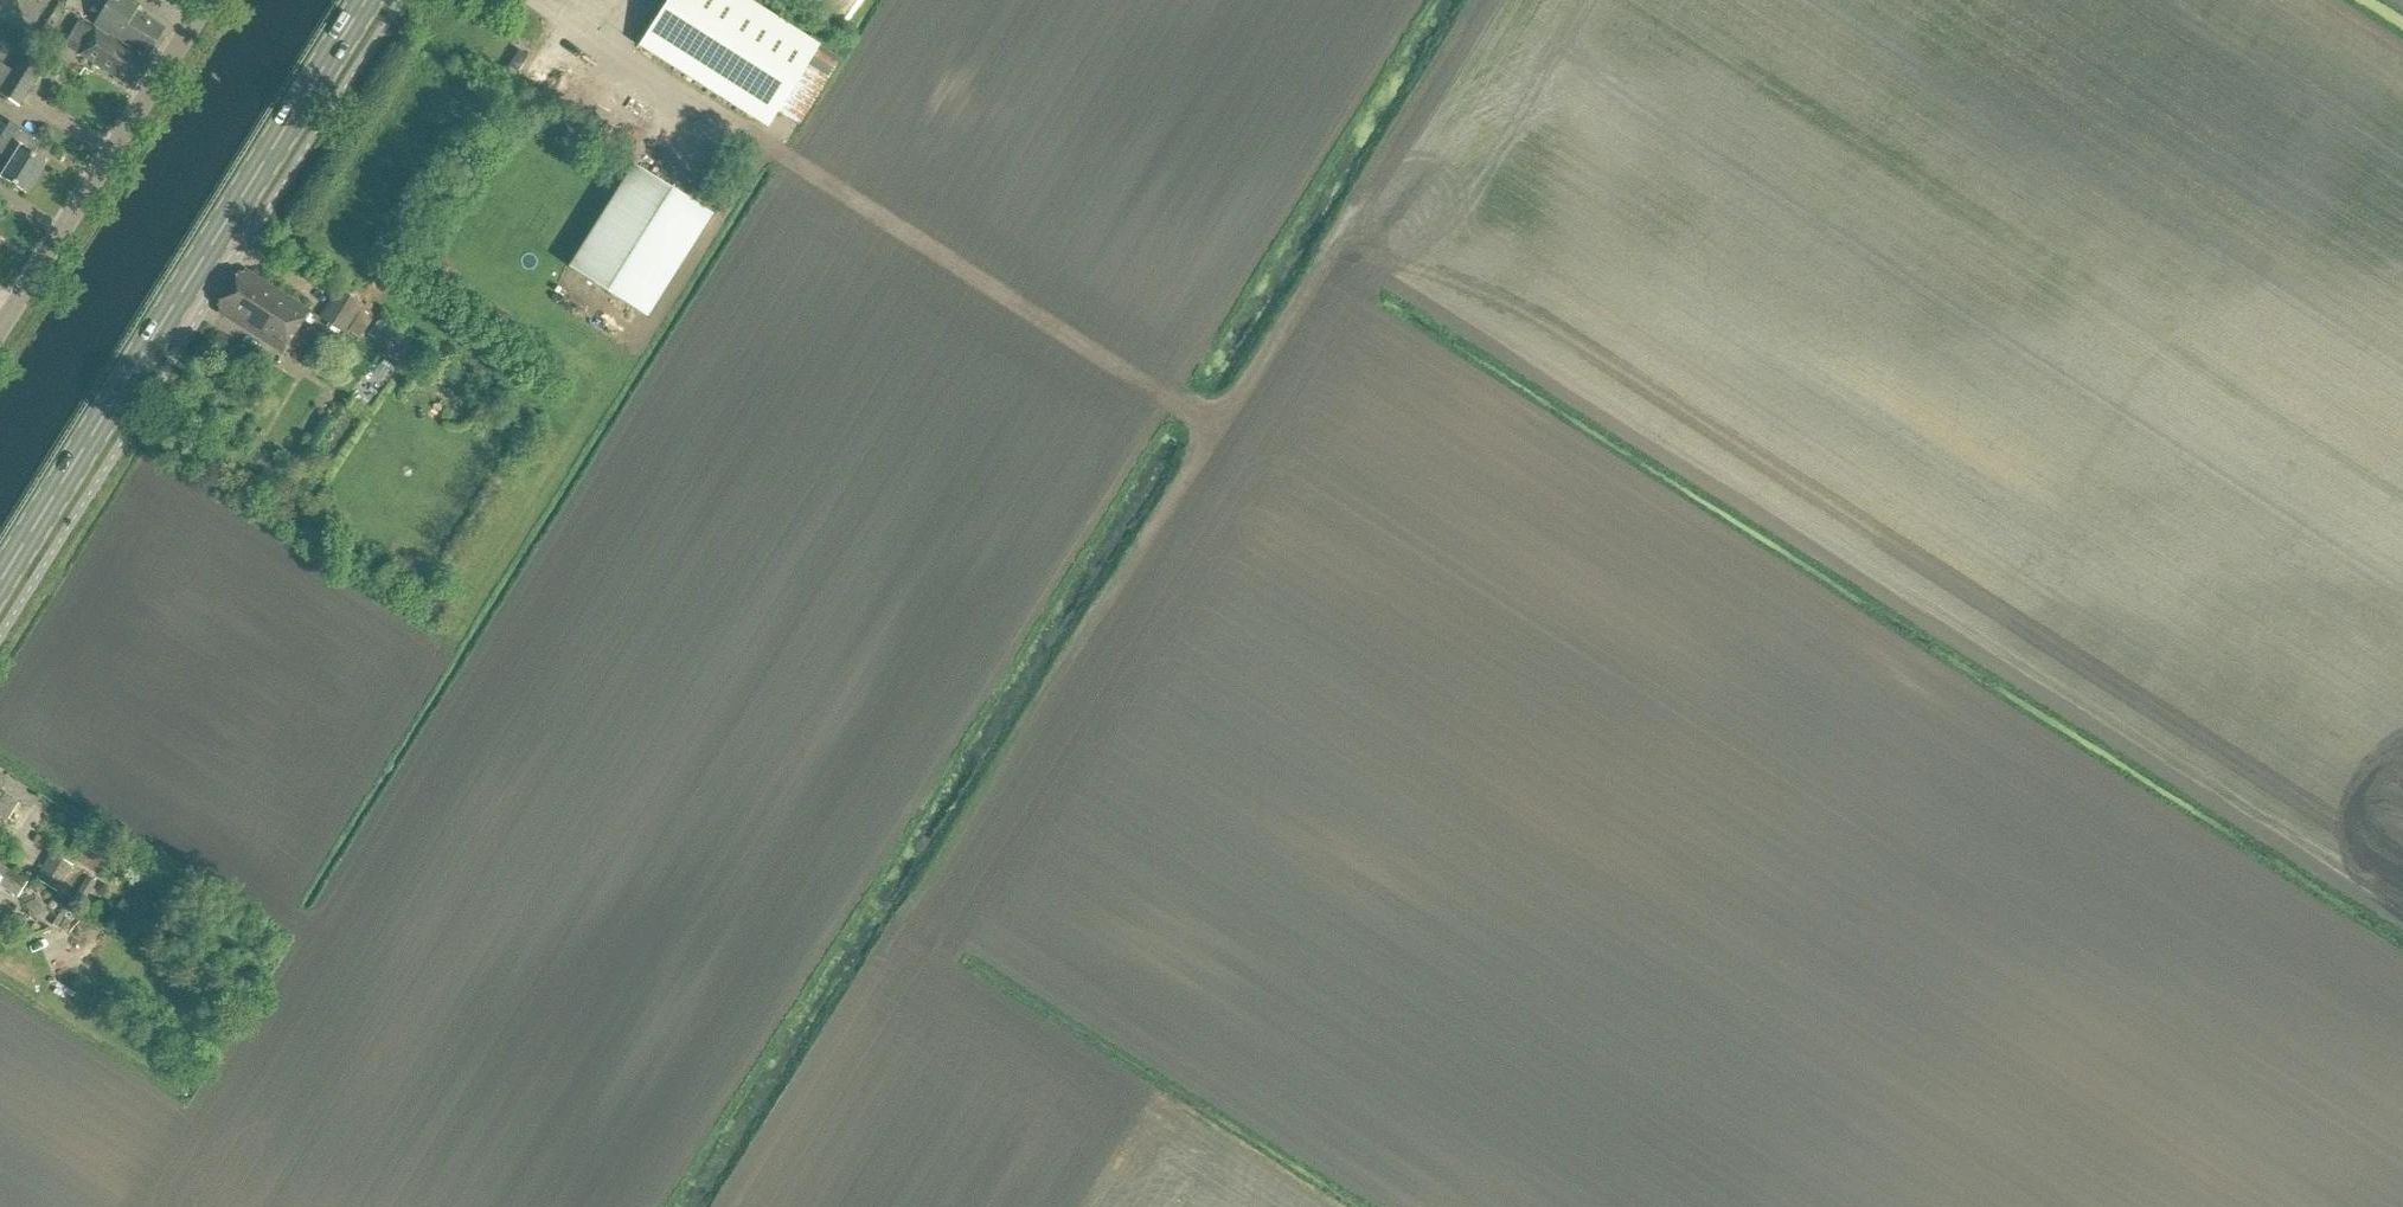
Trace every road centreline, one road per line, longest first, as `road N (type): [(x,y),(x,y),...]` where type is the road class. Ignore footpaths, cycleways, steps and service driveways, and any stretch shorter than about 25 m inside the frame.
road 1 (primary): [(0,582),(368,0)]
road 2 (unclassified): [(0,333),(211,0)]

